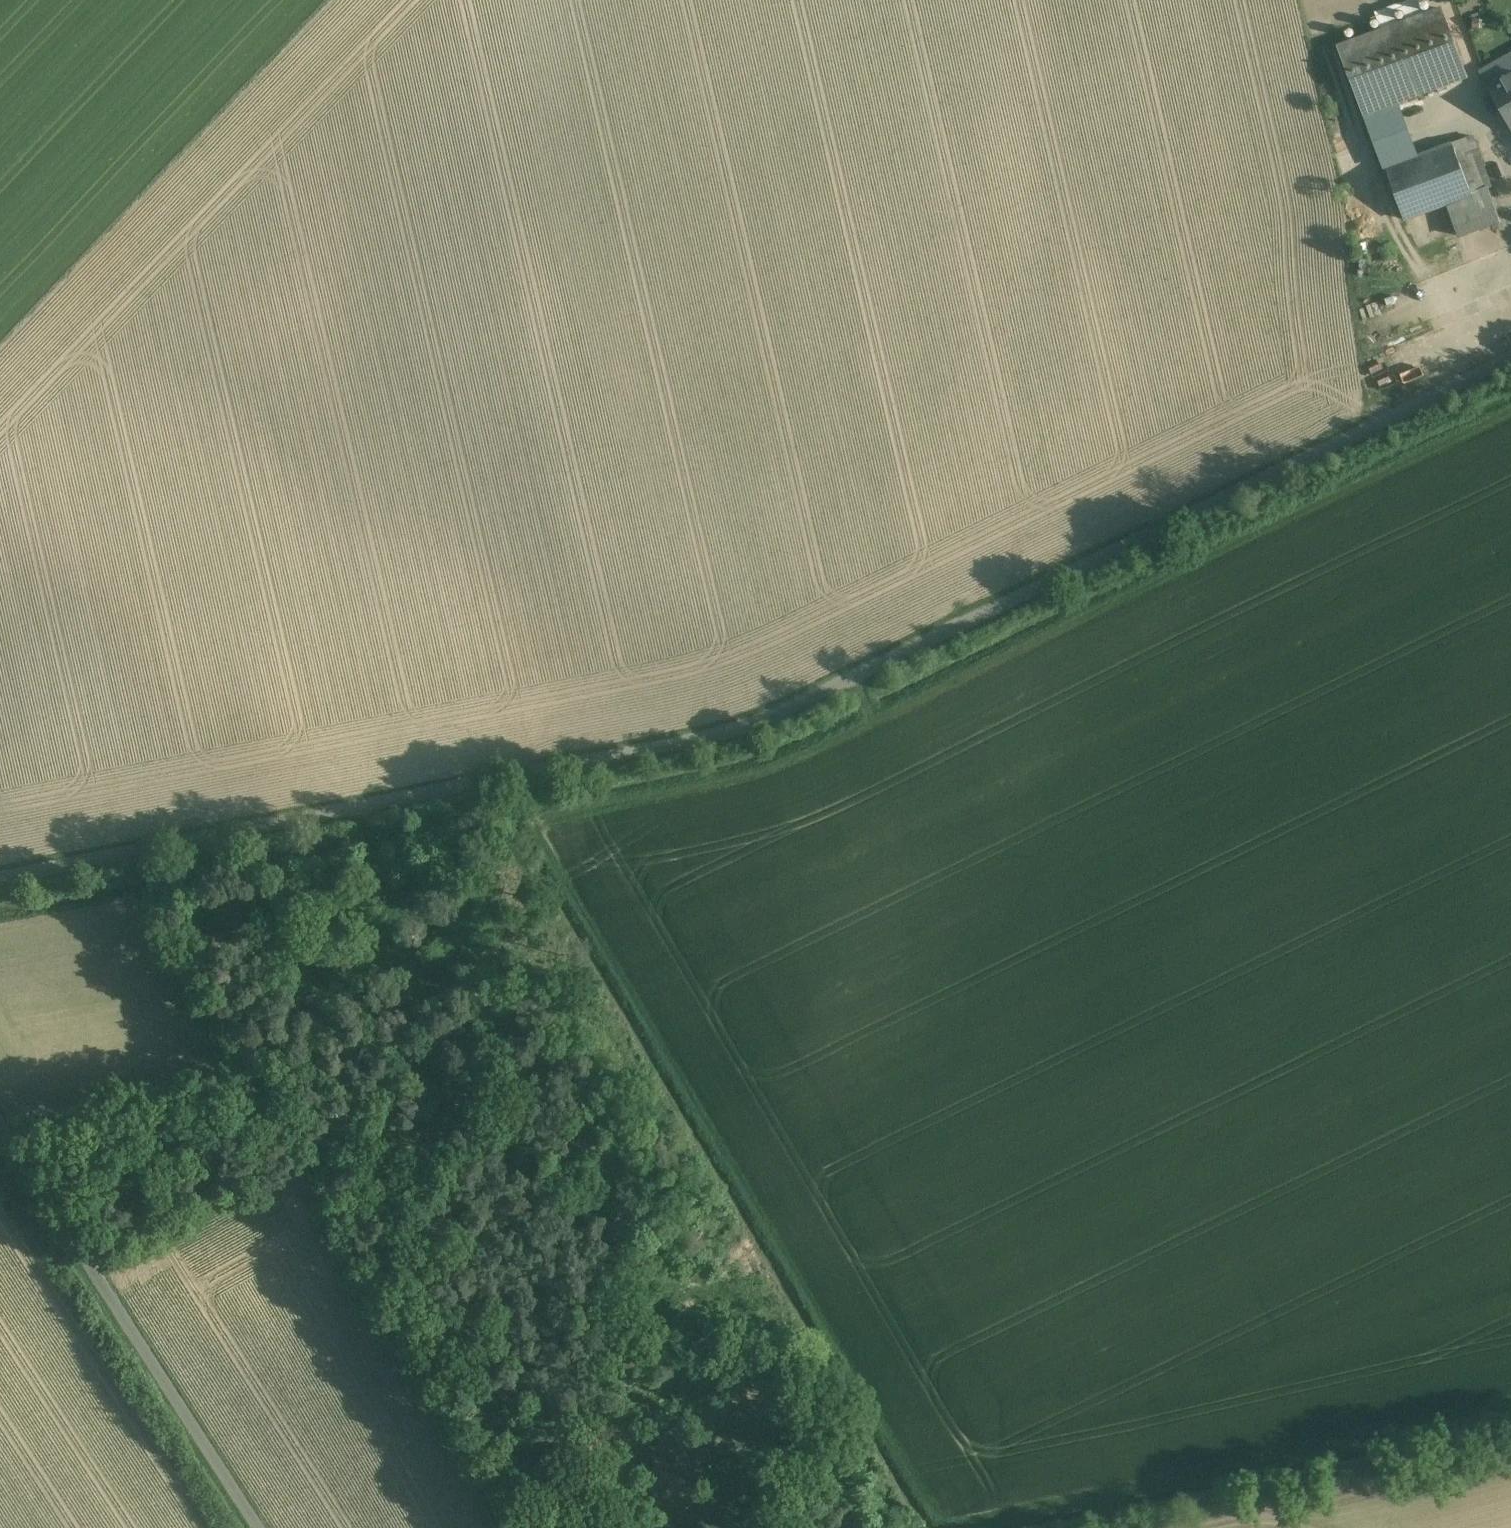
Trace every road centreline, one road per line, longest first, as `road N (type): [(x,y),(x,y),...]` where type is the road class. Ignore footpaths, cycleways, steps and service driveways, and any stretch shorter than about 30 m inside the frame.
road 1 (unclassified): [(0,868),(519,762),(768,697),(1510,363)]
road 2 (unclassified): [(0,1121),(262,1527)]

